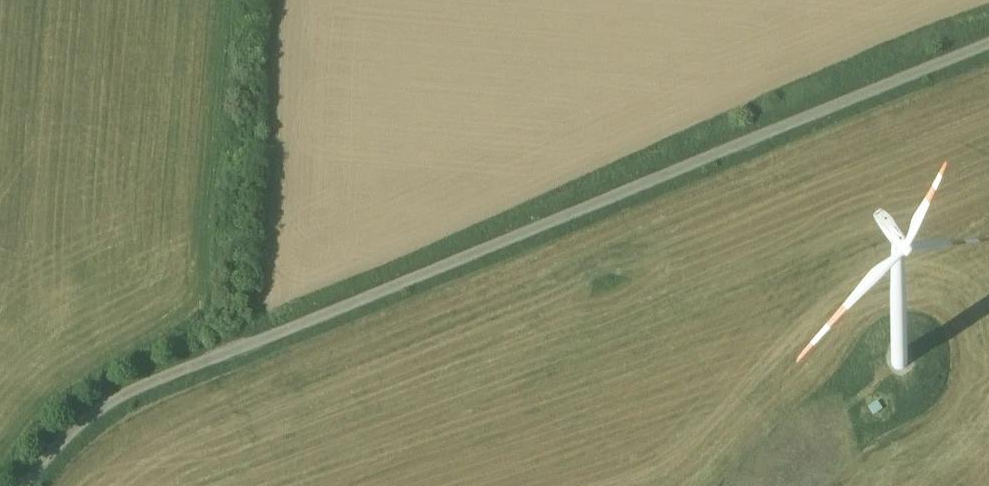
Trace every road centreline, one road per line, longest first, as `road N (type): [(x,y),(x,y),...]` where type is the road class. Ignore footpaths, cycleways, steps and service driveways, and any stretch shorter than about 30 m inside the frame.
road 1 (unclassified): [(24,485),(91,420),(151,384),(988,42)]

